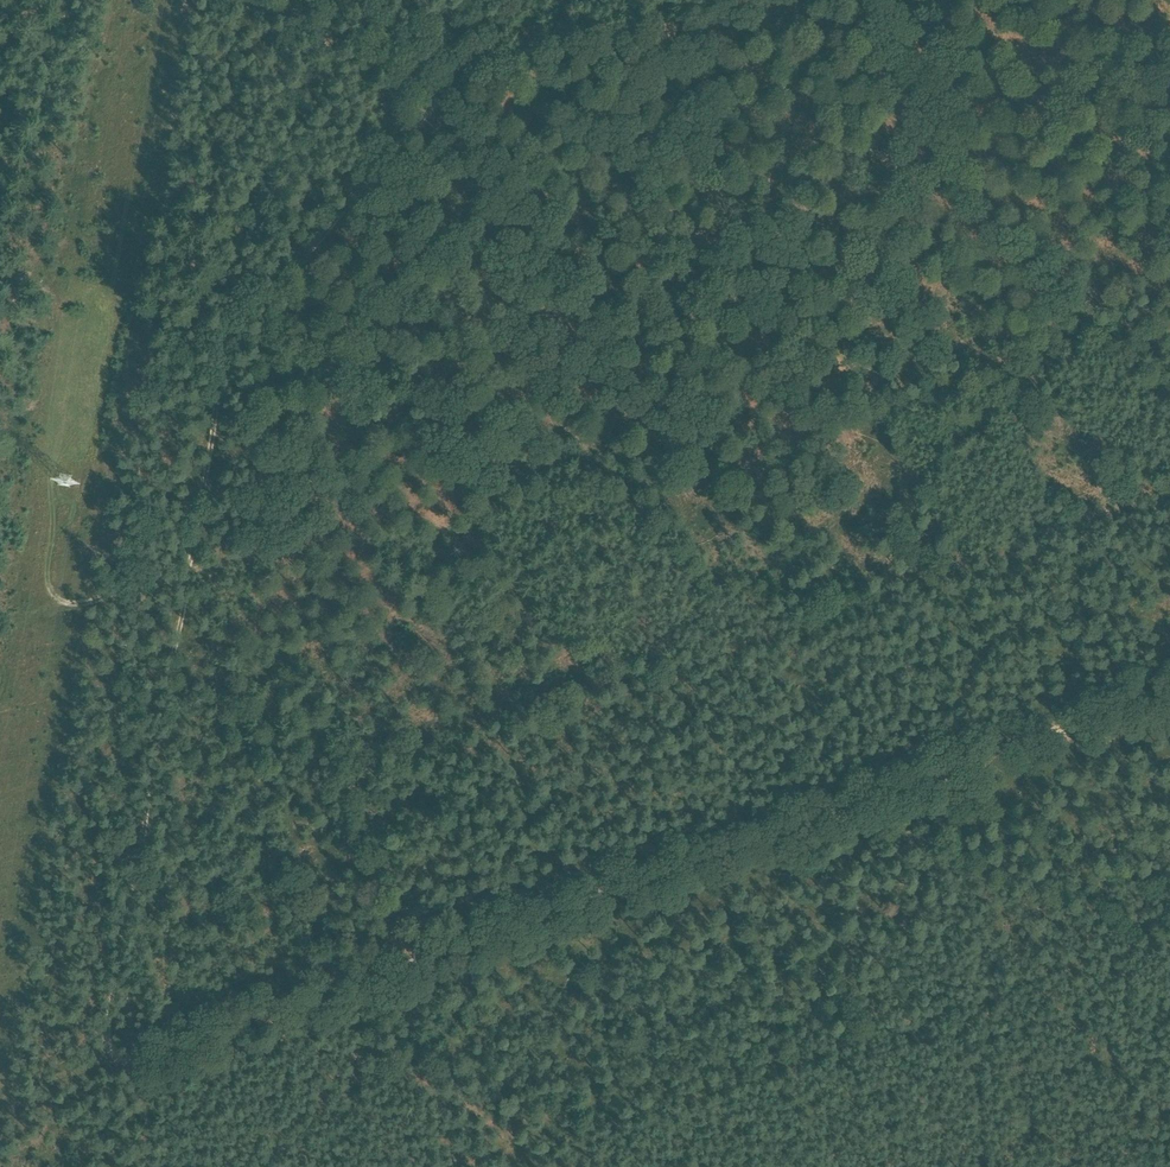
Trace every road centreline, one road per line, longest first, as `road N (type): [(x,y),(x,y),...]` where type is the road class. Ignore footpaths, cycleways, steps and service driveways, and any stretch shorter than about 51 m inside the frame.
road 1 (track): [(238,0),(445,100),(219,357),(95,1071),(101,1076),(1169,691)]
road 2 (track): [(445,100),(793,0)]
road 3 (track): [(183,574),(46,610),(59,512),(48,480),(59,462)]

